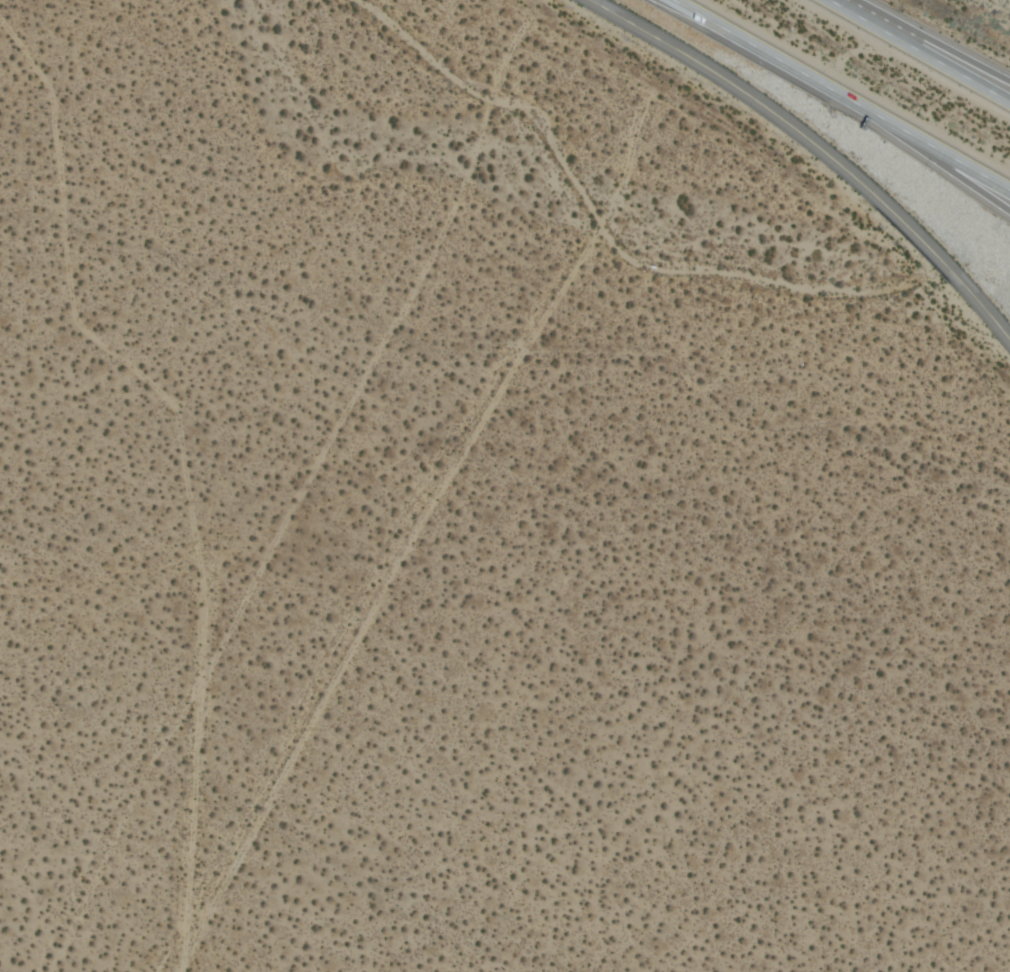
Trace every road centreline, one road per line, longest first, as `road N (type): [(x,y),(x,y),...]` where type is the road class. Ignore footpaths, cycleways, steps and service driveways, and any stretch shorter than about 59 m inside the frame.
road 1 (residential): [(589,0),(773,113),(860,183),(960,281)]
road 2 (motorway): [(686,0),(1009,182)]
road 3 (motorway): [(1009,102),(828,0)]
road 4 (motorway): [(908,124),(1009,204)]

